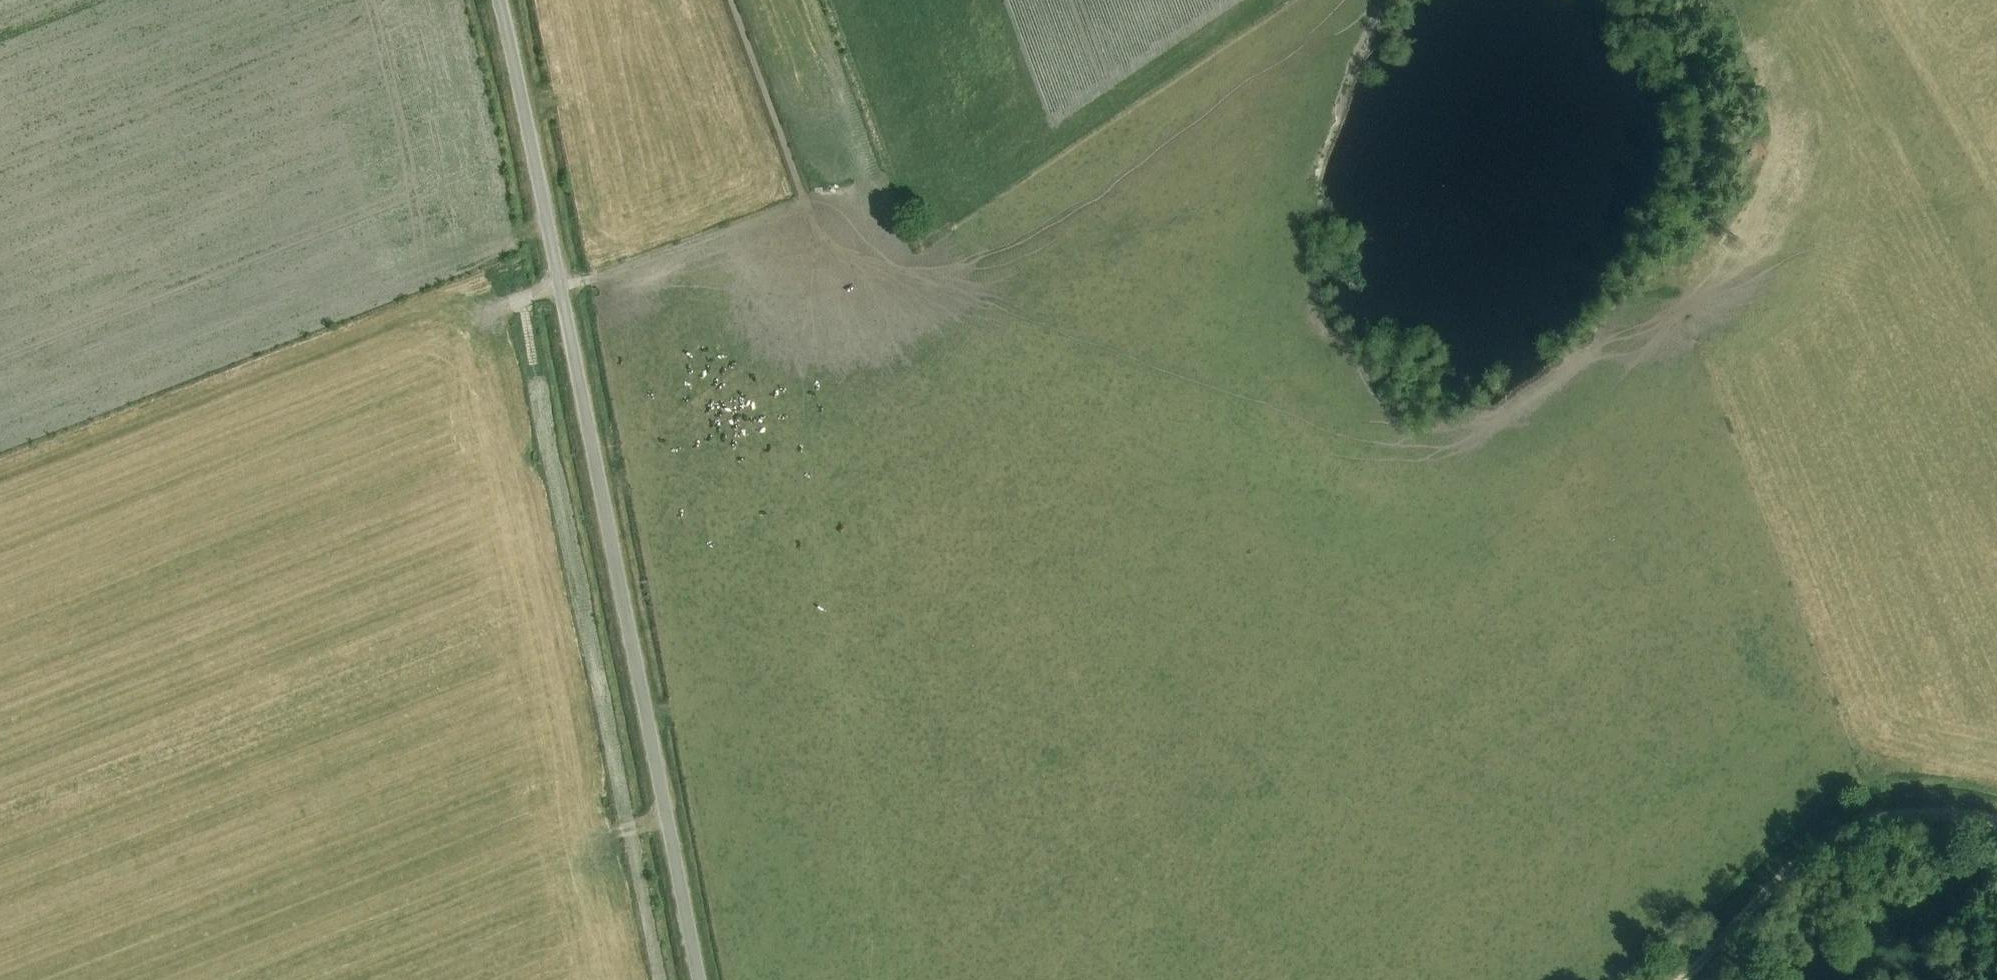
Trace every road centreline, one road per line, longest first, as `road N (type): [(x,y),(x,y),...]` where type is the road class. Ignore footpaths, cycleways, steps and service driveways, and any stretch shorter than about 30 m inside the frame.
road 1 (unclassified): [(700,979),(500,0)]
road 2 (track): [(1676,979),(1807,852),(1853,823),(1928,807),(1996,820)]

